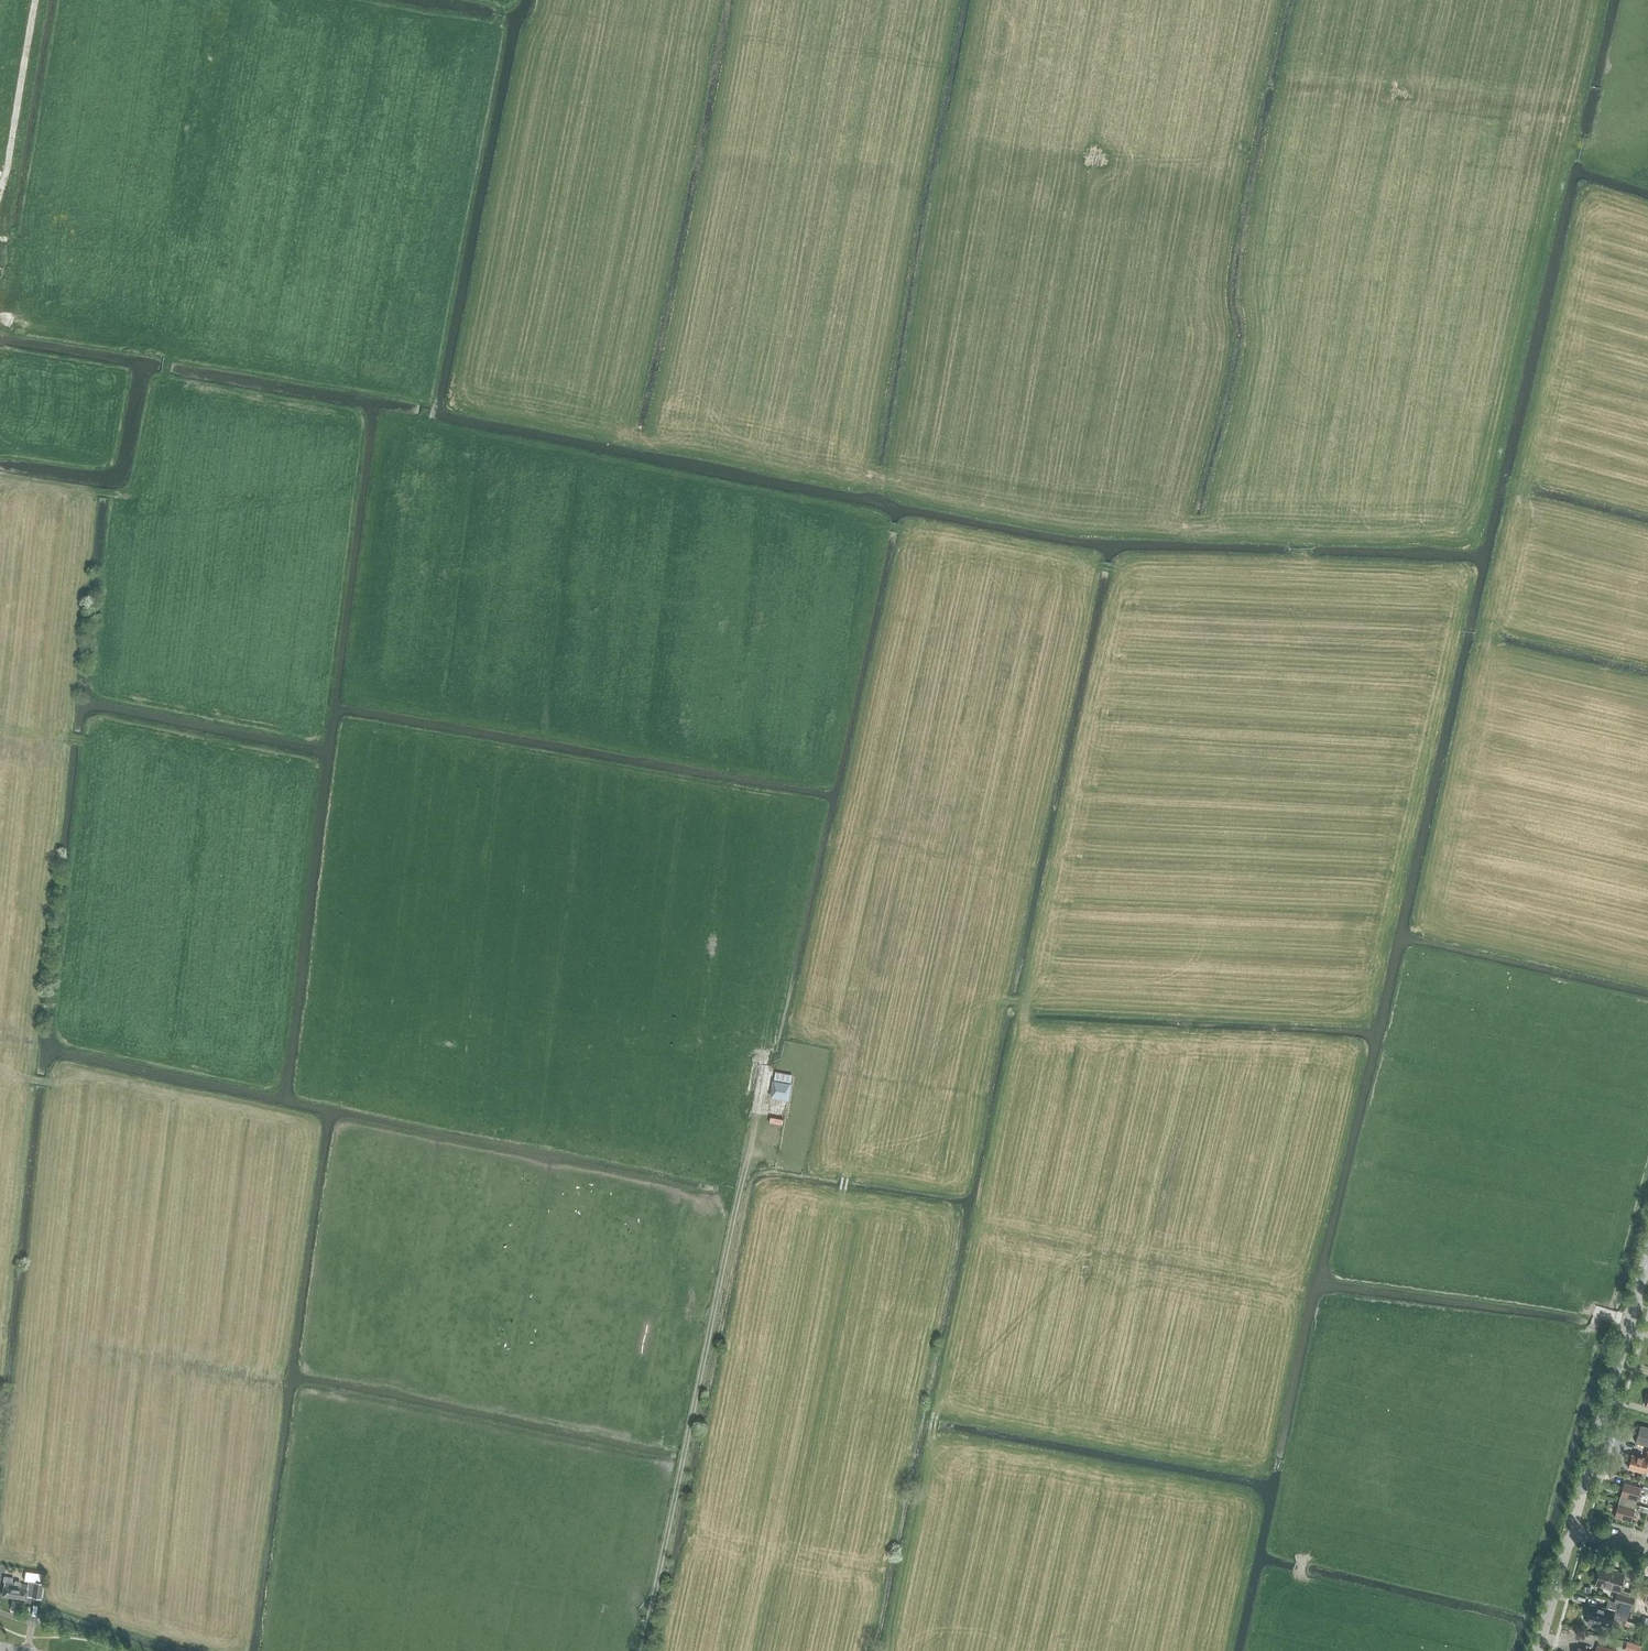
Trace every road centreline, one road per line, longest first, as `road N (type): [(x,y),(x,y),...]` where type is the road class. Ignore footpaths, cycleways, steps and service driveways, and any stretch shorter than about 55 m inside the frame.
road 1 (track): [(761,1095),(642,1650)]
road 2 (tertiary): [(1574,1533),(1647,1255)]
road 3 (track): [(36,0),(0,191)]
road 4 (tertiary): [(1537,1650),(1574,1533)]

